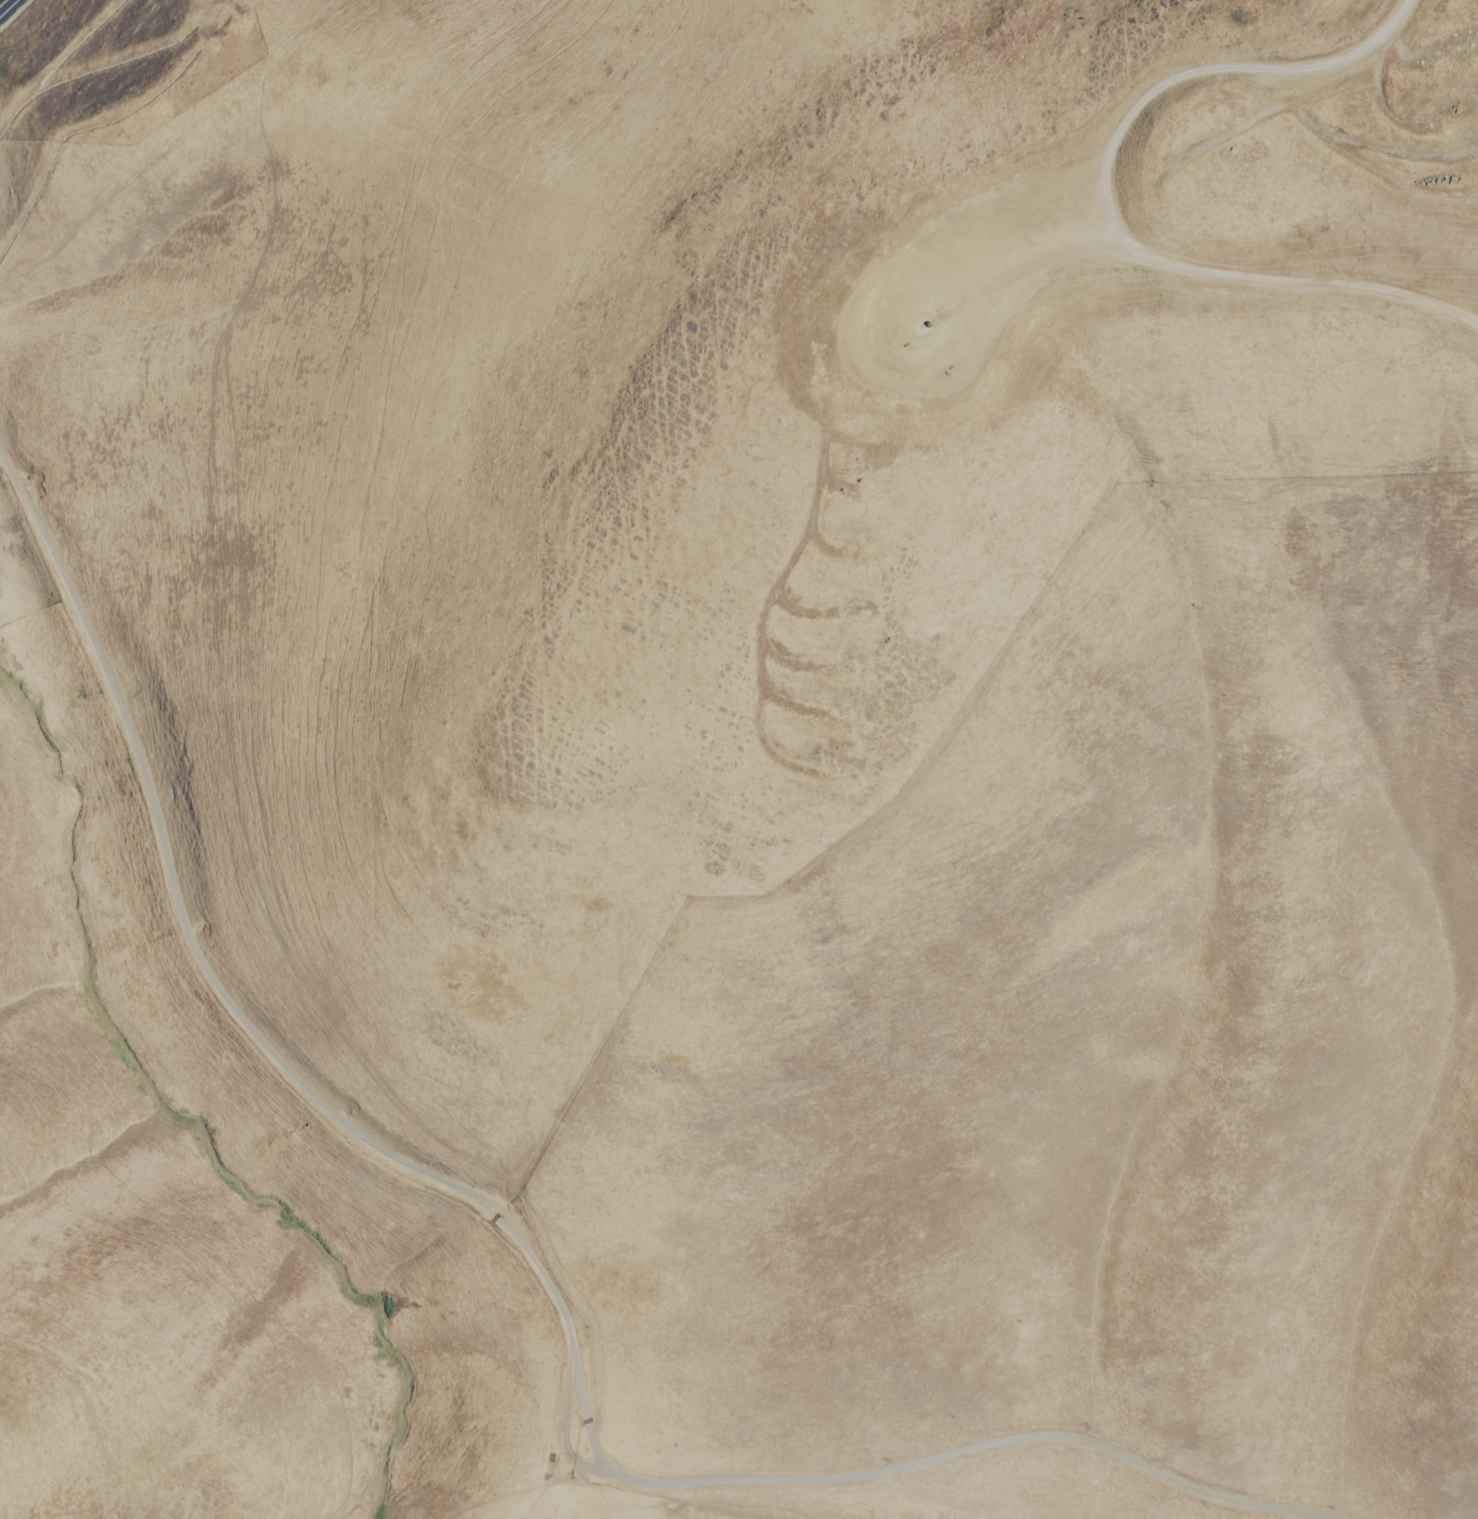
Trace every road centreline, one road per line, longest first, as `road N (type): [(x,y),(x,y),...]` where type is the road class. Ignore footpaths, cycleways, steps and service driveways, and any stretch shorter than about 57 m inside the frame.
road 1 (track): [(1316,1518),(1070,1438),(1006,1438),(873,1476),(710,1482),(636,1482),(594,1451),(572,1344),(548,1280),(495,1213),(369,1143),(241,1019),(176,909),(148,783),(95,653),(0,479)]

